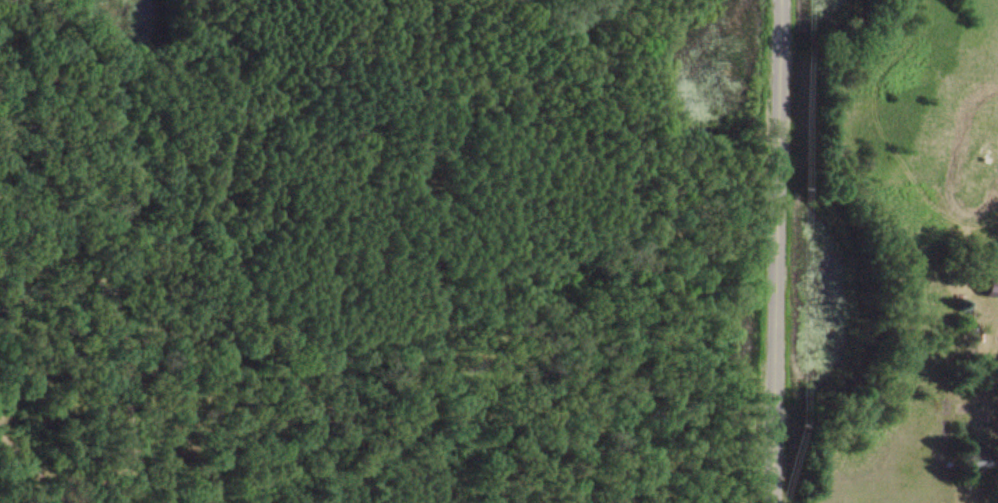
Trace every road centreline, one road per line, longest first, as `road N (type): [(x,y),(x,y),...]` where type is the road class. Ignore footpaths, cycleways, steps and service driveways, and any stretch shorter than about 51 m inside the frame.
road 1 (track): [(18,0),(112,245),(149,502)]
road 2 (tertiary): [(773,502),(780,0)]

